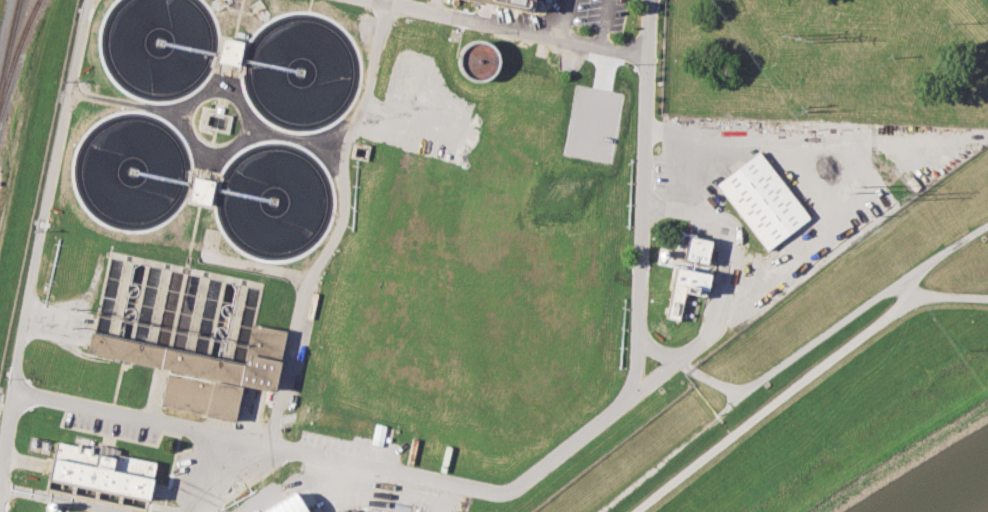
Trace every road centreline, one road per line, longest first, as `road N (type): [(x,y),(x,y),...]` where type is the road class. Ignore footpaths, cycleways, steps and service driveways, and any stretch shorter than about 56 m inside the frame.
road 1 (residential): [(633,391),(505,493),(13,390),(24,298),(87,0)]
road 2 (residential): [(648,58),(633,391)]
road 3 (residential): [(650,0),(648,58),(384,5)]

